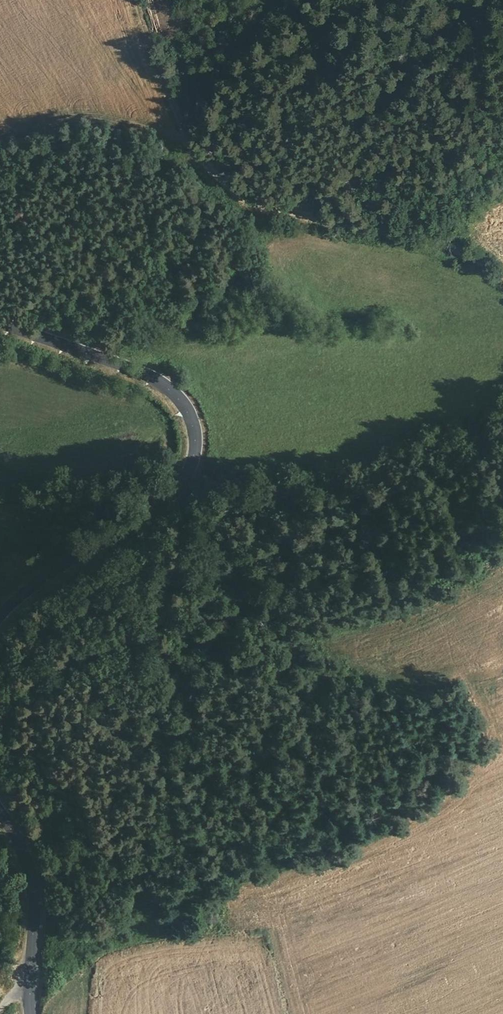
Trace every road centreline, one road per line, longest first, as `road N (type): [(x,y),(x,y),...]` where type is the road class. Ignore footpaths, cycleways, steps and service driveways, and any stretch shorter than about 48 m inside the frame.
road 1 (tertiary): [(0,324),(138,370),(176,396),(195,446),(175,489),(0,623)]
road 2 (track): [(139,0),(179,123),(208,167),(244,198),(445,249),(502,277)]
road 3 (track): [(175,489),(389,459),(502,405)]
road 4 (tertiary): [(0,814),(25,855),(33,908),(31,1013)]

